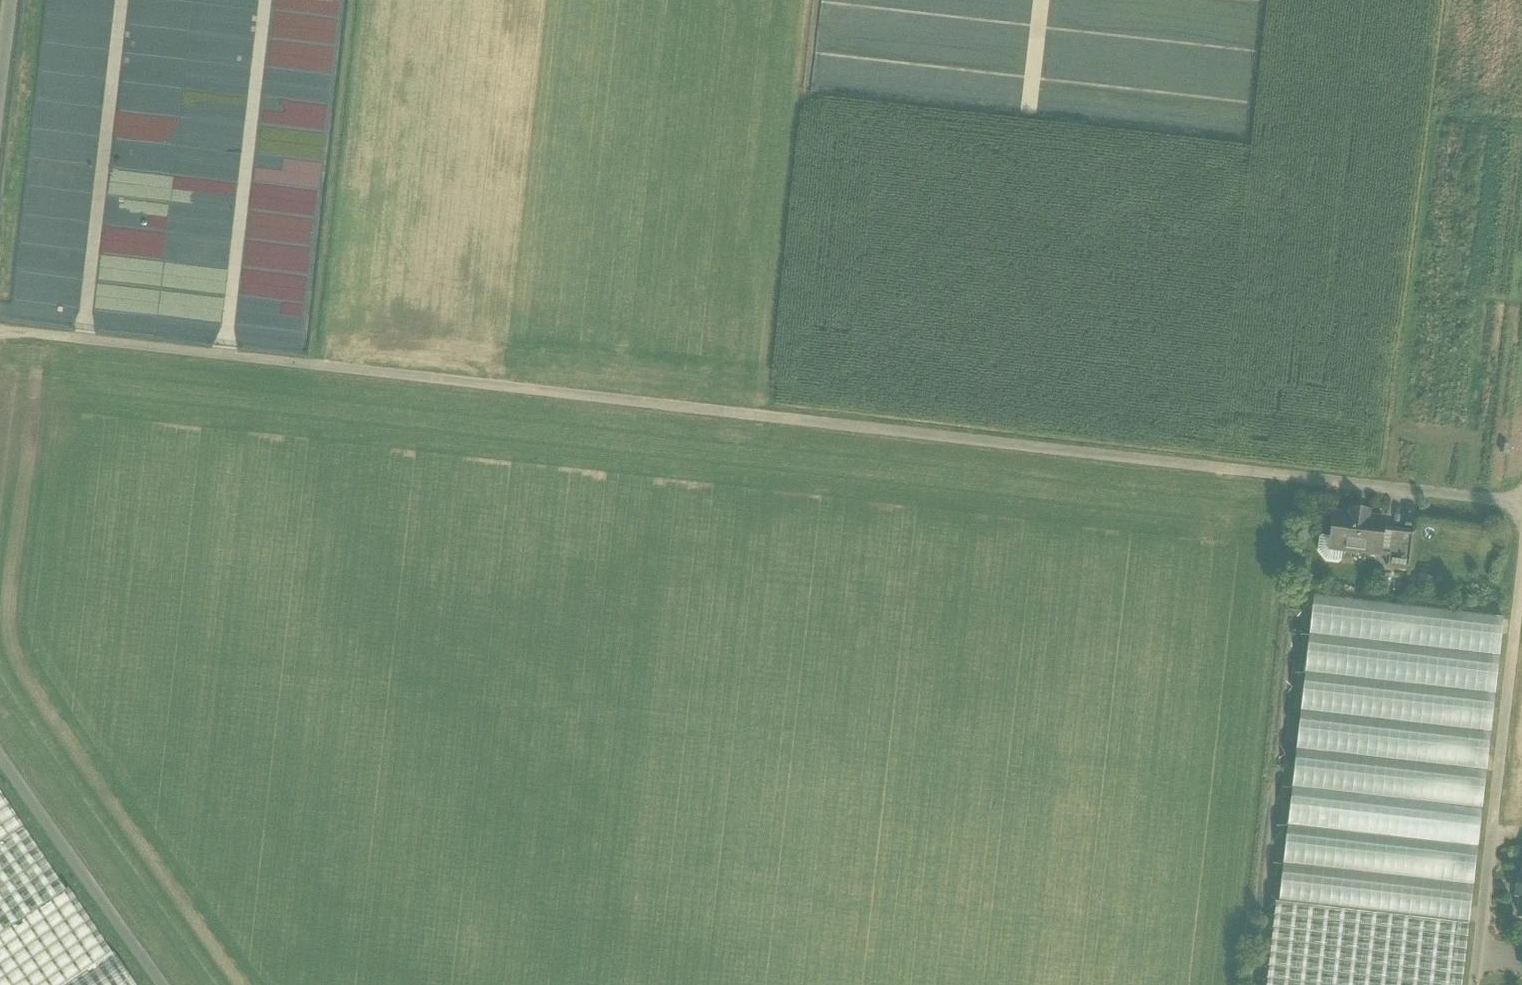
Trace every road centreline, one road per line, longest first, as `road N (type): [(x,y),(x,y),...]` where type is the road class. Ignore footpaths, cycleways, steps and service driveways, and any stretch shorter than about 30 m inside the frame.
road 1 (track): [(1521,506),(0,320)]
road 2 (track): [(1473,984),(1521,570)]
road 3 (track): [(163,984),(0,761)]

